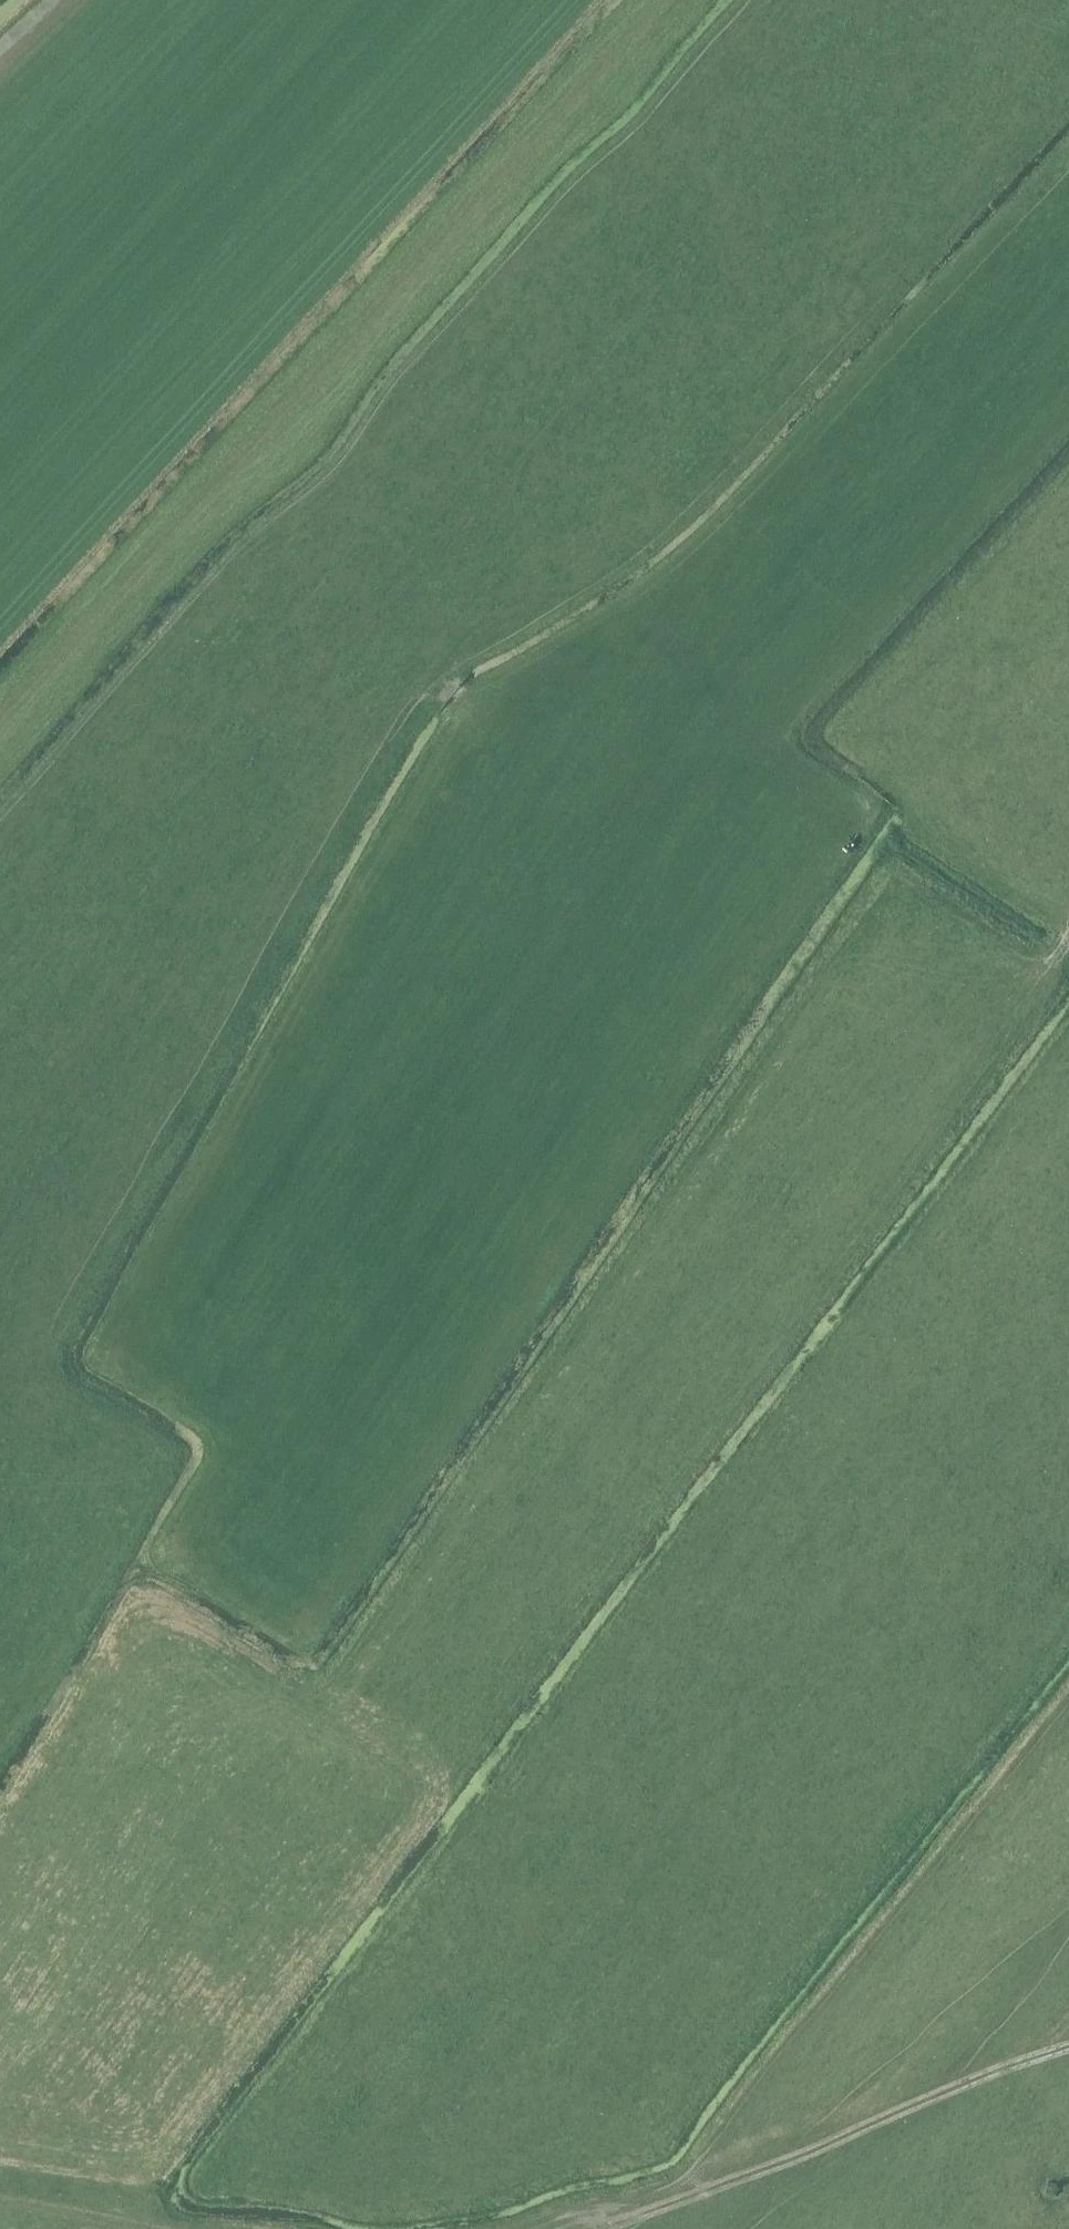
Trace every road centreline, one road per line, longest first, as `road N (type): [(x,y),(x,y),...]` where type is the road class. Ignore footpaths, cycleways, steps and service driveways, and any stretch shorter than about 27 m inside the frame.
road 1 (track): [(570,115),(681,0)]

